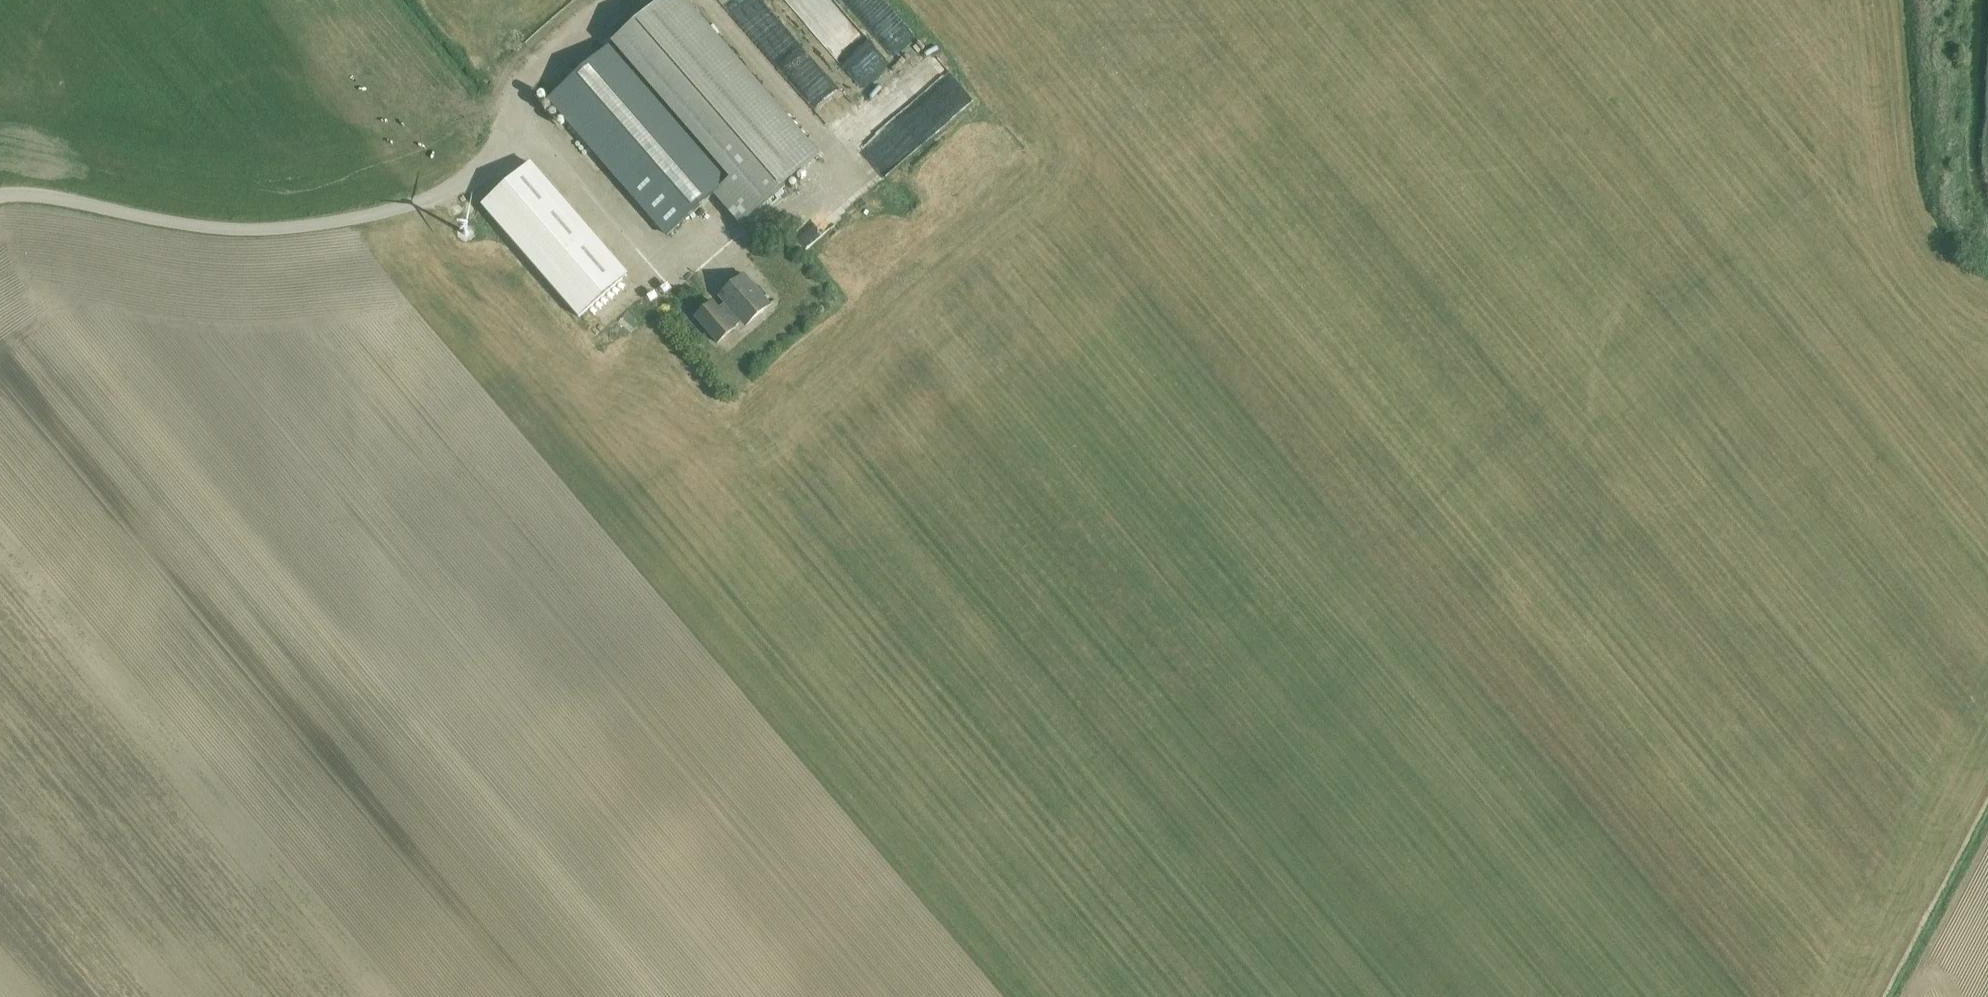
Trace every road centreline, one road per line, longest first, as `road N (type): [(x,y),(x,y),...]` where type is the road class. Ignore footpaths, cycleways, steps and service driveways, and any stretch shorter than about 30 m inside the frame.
road 1 (unclassified): [(0,195),(50,192),(277,224),(435,198),(453,186)]

